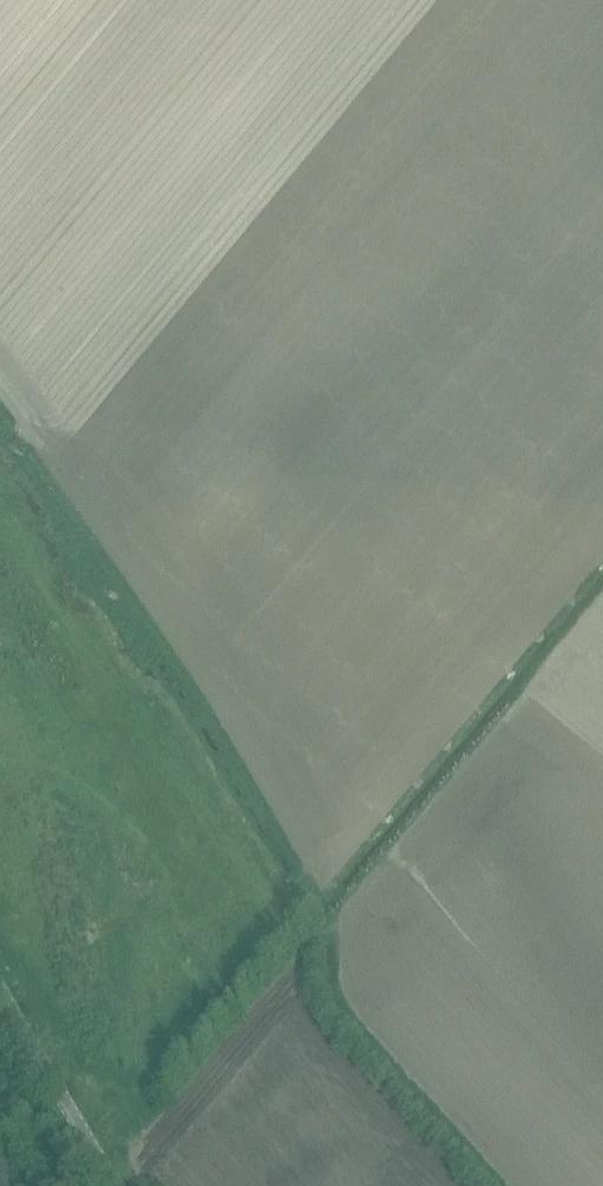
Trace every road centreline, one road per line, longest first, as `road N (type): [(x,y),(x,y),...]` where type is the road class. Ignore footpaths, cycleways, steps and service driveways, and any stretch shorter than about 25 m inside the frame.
road 1 (unclassified): [(134,1185),(0,976)]

